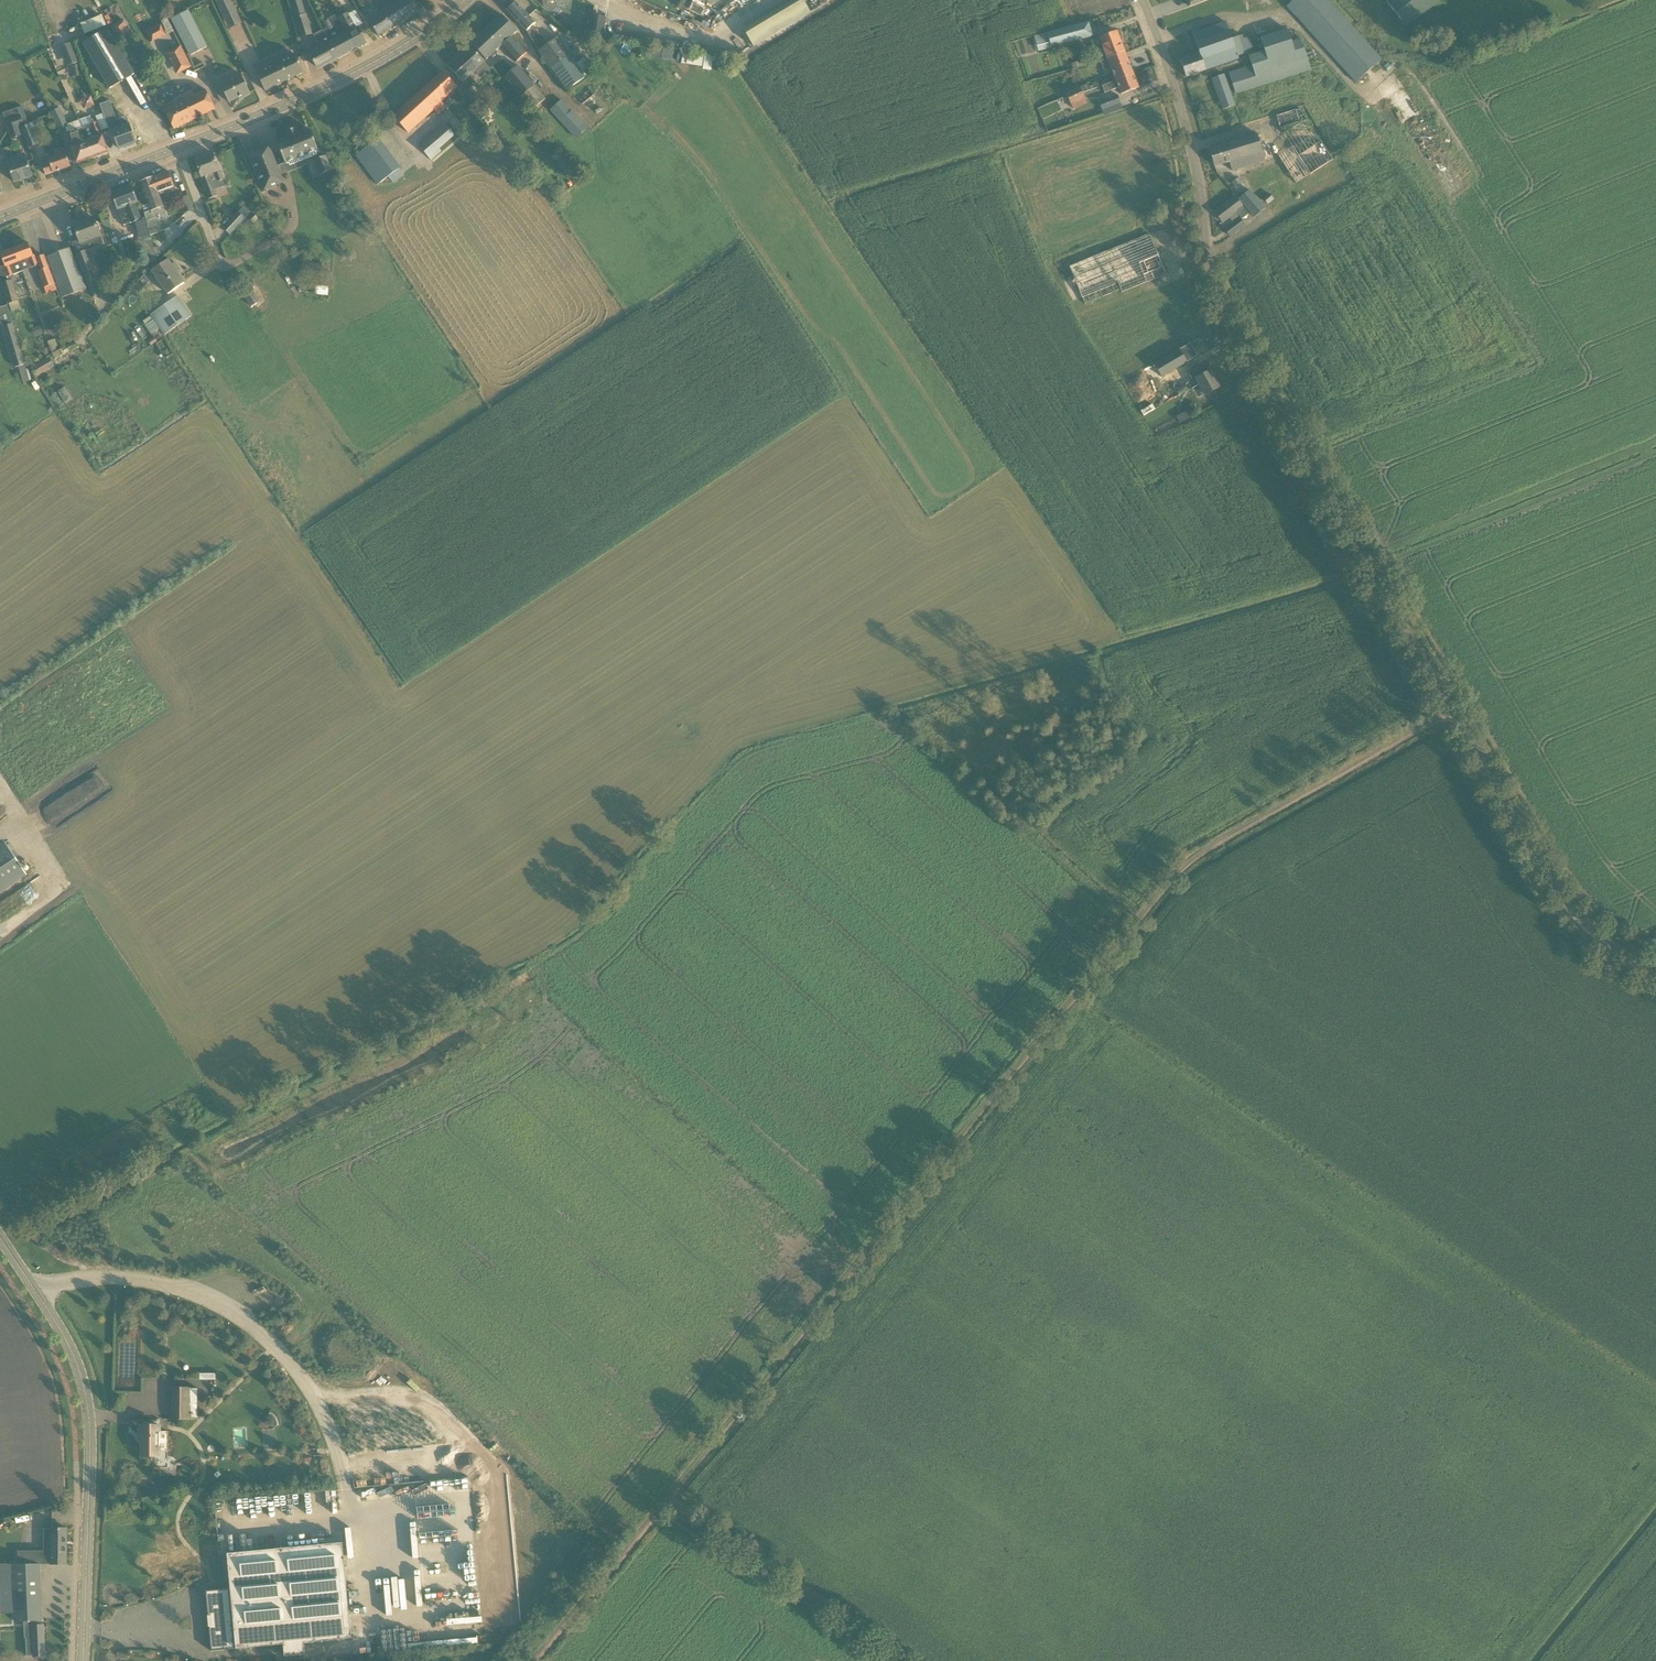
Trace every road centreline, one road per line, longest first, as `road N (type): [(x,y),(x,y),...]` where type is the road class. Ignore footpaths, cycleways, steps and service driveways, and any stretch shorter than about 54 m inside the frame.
road 1 (track): [(1451,712),(1183,865),(668,1501)]
road 2 (residential): [(1451,712),(1230,328),(1207,261),(1189,141),(1142,0)]
road 3 (secondary): [(0,218),(332,83),(465,0)]
road 4 (secondary): [(83,1660),(89,1434),(83,1386),(68,1344),(0,1239)]
road 5 (unclassified): [(1655,961),(1599,933),(1552,882),(1451,712)]
road 6 (track): [(668,1501),(913,1660)]
road 7 (track): [(536,1660),(668,1501)]

